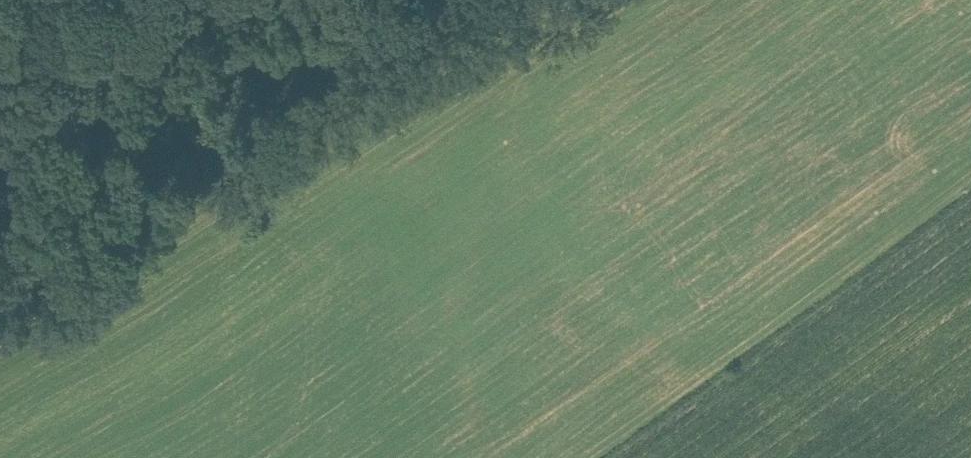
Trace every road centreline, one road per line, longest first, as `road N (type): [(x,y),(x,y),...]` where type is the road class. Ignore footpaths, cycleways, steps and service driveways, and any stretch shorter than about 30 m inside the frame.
road 1 (track): [(0,310),(489,0)]

